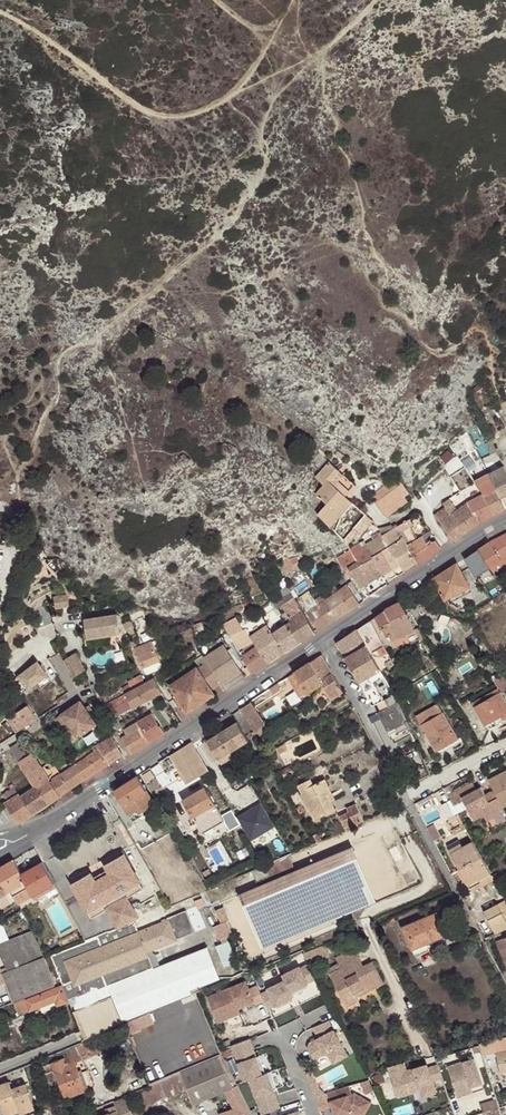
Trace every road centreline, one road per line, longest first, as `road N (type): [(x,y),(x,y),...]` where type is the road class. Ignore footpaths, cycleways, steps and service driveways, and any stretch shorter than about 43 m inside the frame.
road 1 (track): [(0,10),(149,110),(189,111),(255,70),(290,0)]
road 2 (tertiary): [(17,836),(323,641)]
road 3 (residential): [(397,820),(432,885),(361,916),(424,1054)]
road 4 (residential): [(406,797),(323,641)]
road 5 (tertiary): [(323,641),(452,554)]
road 6 (residential): [(469,917),(406,797)]

